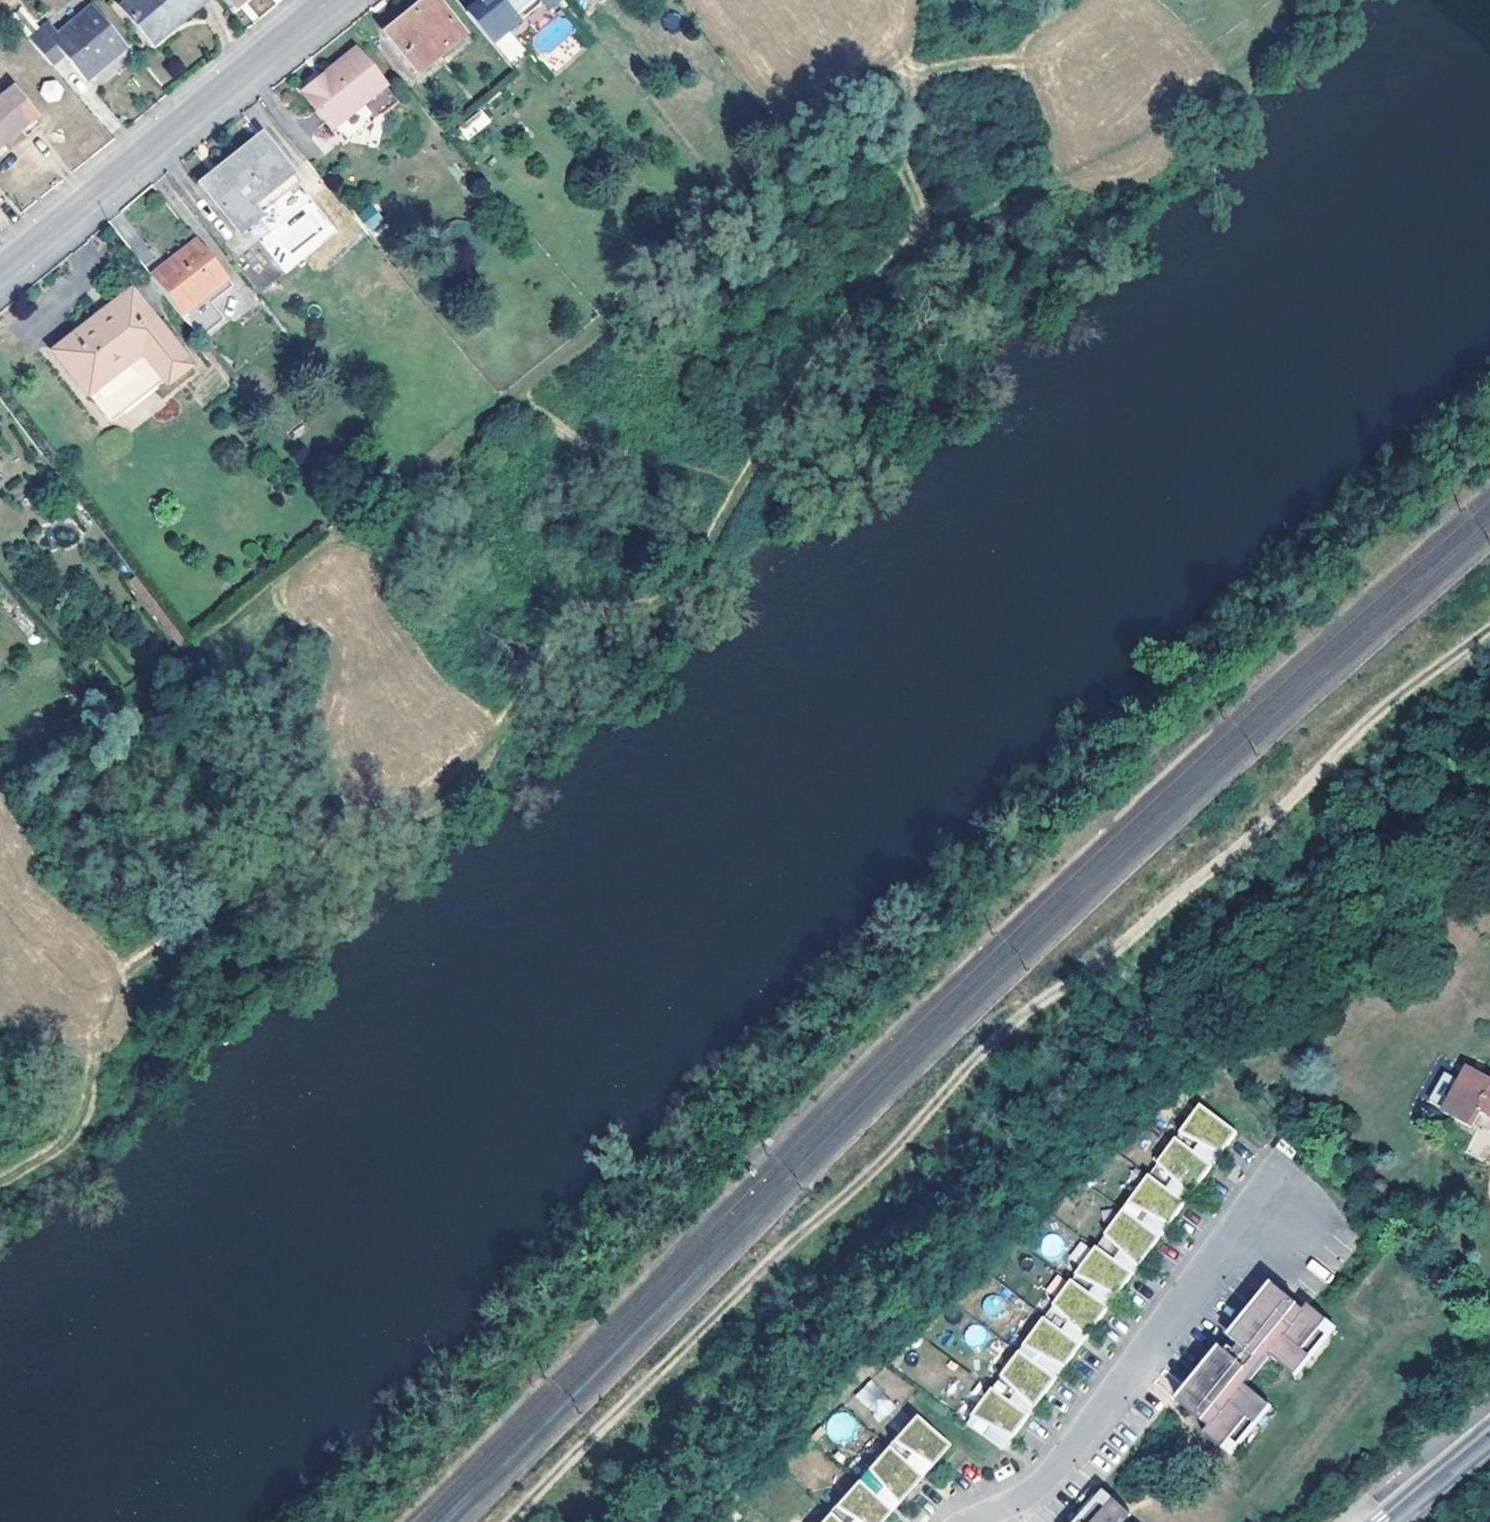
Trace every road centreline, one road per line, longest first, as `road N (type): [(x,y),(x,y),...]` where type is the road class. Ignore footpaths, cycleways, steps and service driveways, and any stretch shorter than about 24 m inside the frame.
road 1 (track): [(1489,633),(1109,950),(617,1407),(507,1521)]
road 2 (residential): [(976,1521),(1041,1487),(1266,1202)]
road 3 (tertiary): [(0,273),(335,0)]
road 4 (secondary): [(1393,1521),(1489,1441)]

